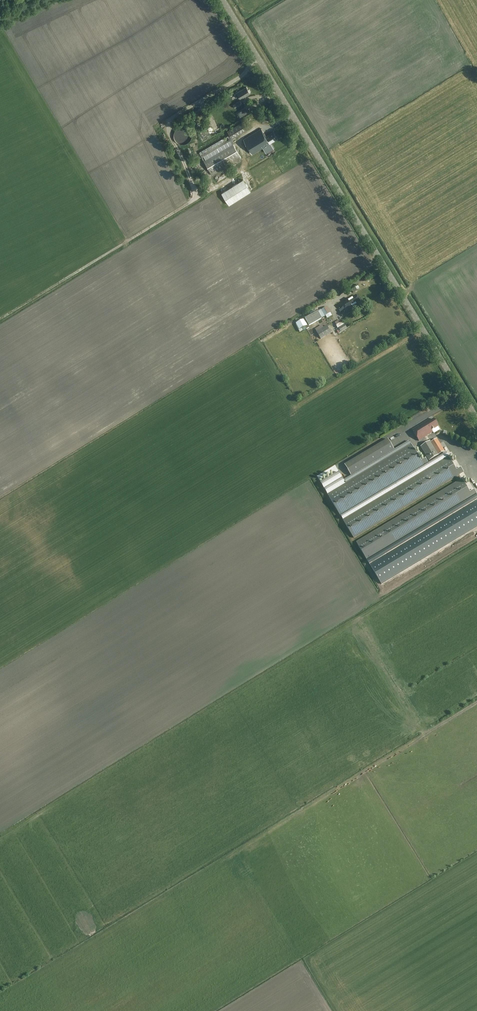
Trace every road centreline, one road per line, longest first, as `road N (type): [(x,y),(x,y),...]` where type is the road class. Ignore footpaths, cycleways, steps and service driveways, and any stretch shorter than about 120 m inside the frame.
road 1 (tertiary): [(476,420),(222,0)]
road 2 (track): [(199,194),(0,318)]
road 3 (track): [(367,773),(476,703)]

